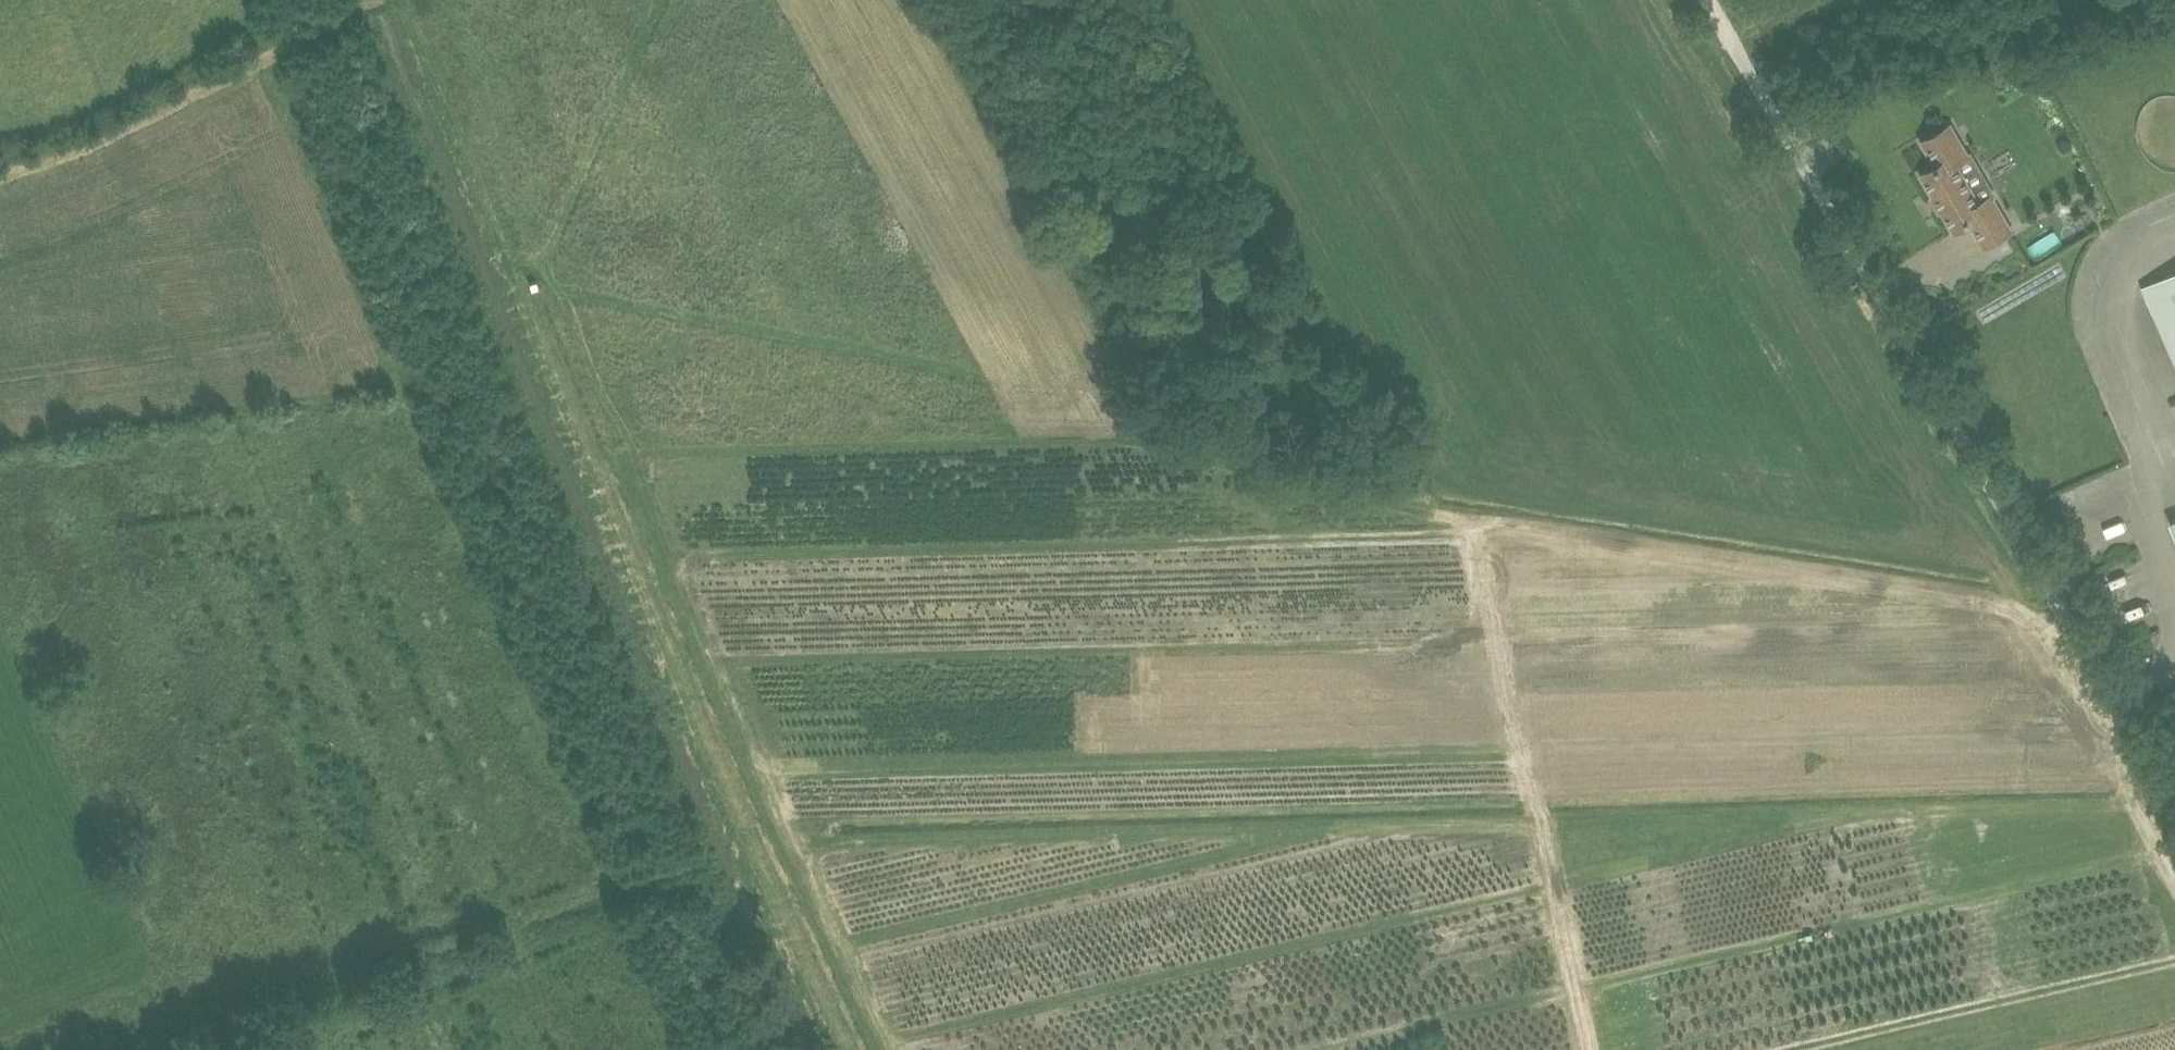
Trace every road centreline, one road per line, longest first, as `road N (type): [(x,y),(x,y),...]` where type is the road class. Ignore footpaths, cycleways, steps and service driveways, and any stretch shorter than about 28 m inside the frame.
road 1 (unclassified): [(2174,812),(1783,135)]
road 2 (track): [(1783,135),(1704,0)]

